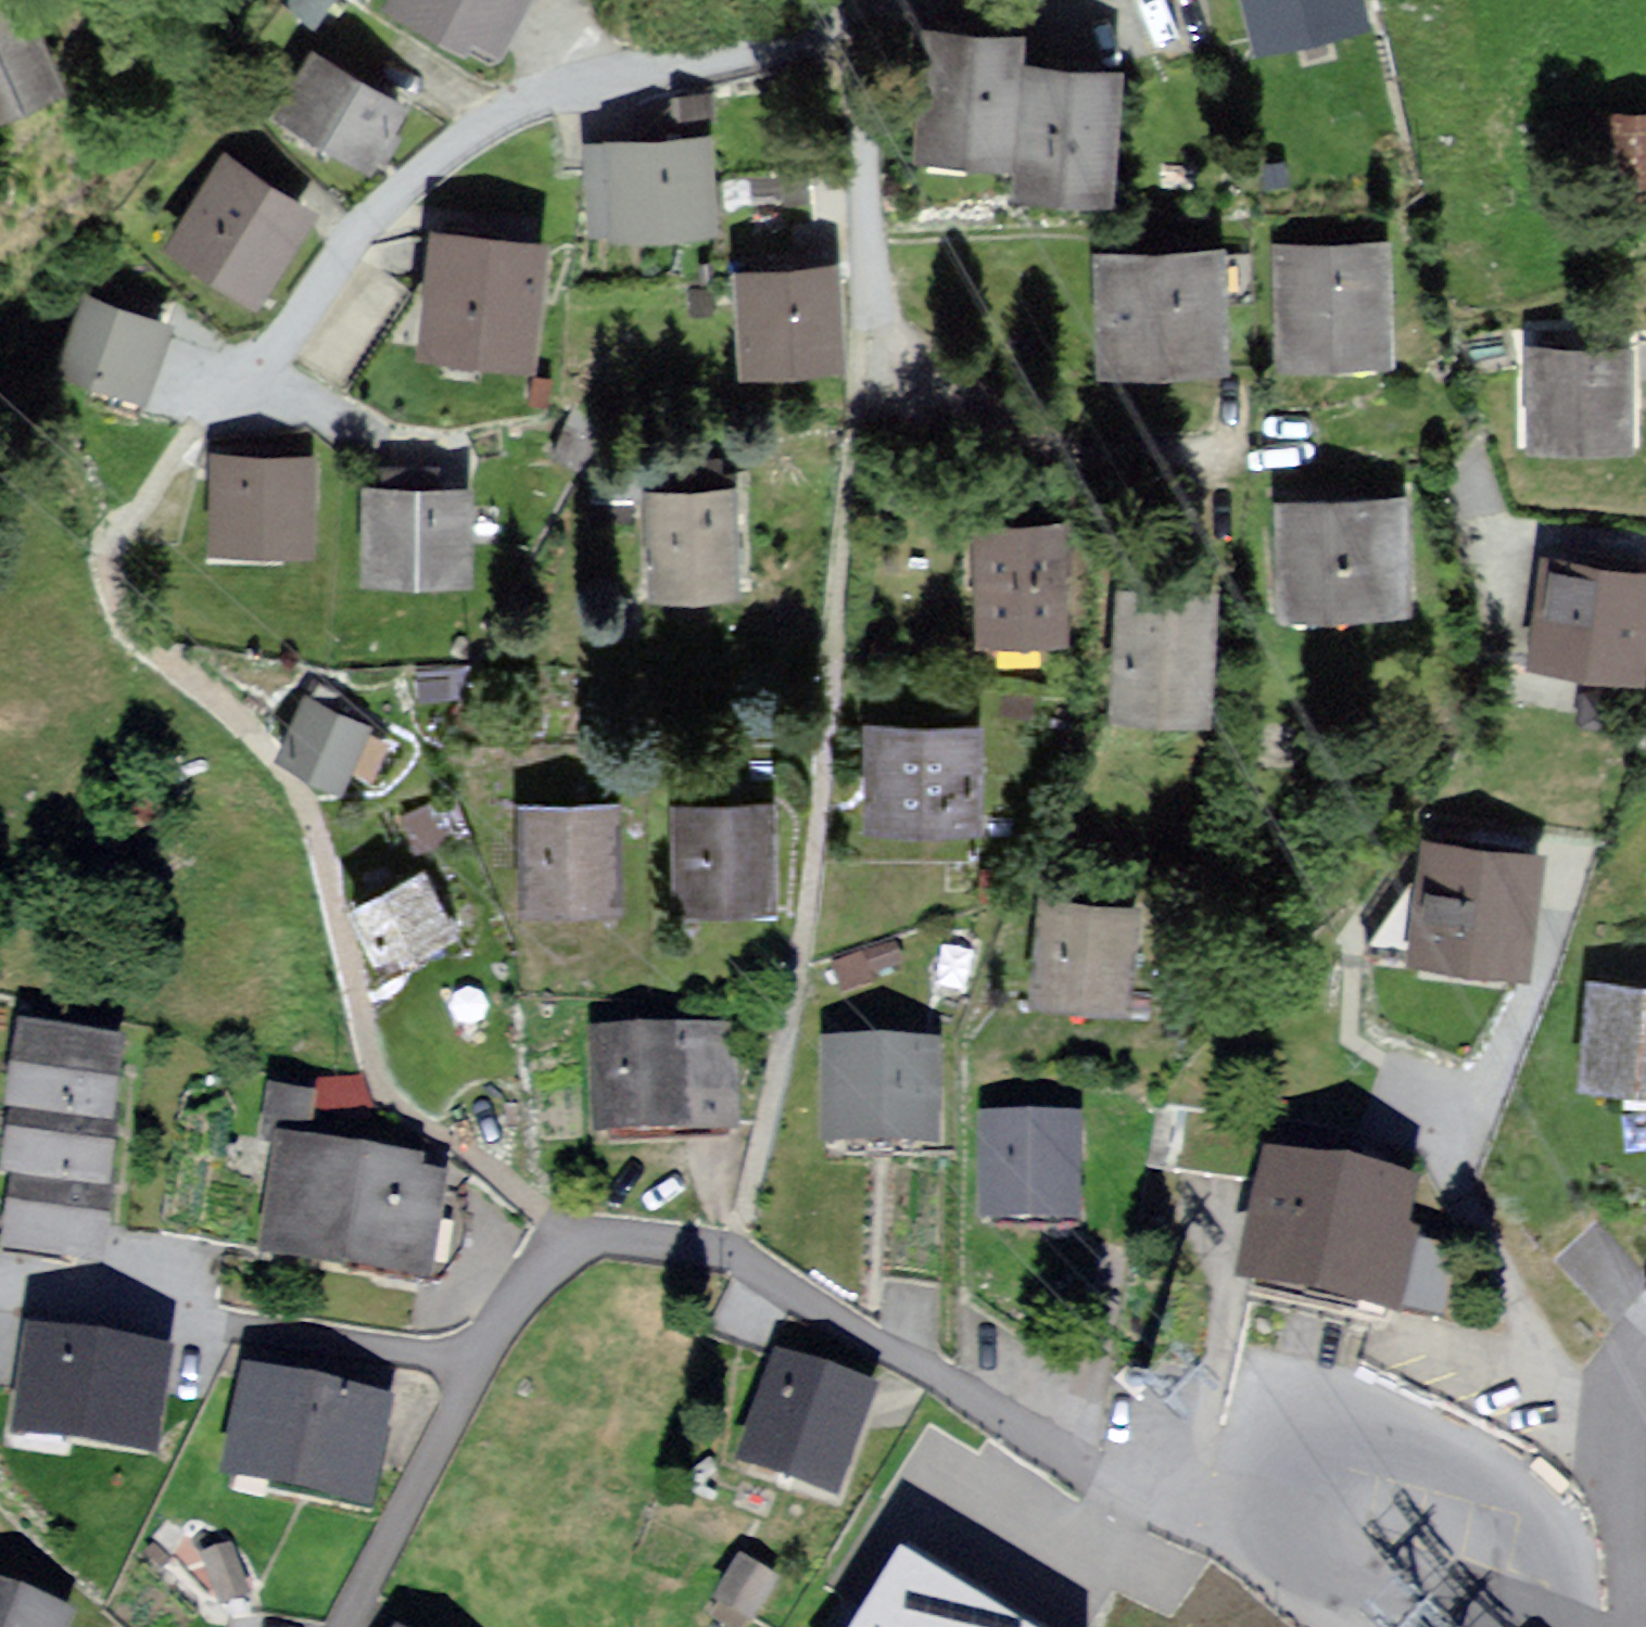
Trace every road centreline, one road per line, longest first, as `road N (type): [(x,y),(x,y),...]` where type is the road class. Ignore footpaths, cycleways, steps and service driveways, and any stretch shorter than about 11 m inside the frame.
road 1 (residential): [(1430,1626),(1322,1592),(1224,1542),(735,1254),(579,1236),(548,1257),(482,1353),(463,1359),(0,1307)]
road 2 (residential): [(200,424),(254,381),(336,266),(408,185),(479,136),(579,87),(855,30)]
road 3 (residential): [(855,30),(872,389),(1046,447),(1241,458)]
road 4 (residential): [(1645,1355),(1608,1415),(1633,1626)]

